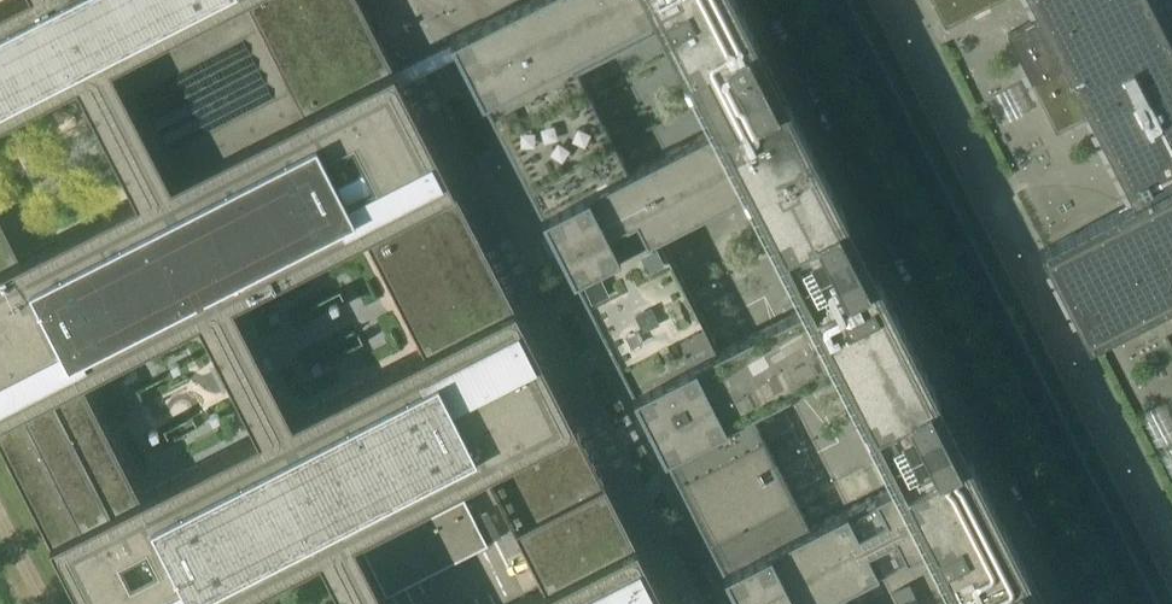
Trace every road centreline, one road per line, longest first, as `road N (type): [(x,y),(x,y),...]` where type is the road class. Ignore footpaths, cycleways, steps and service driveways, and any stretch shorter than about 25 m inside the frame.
road 1 (unclassified): [(784,0),(1092,603)]

